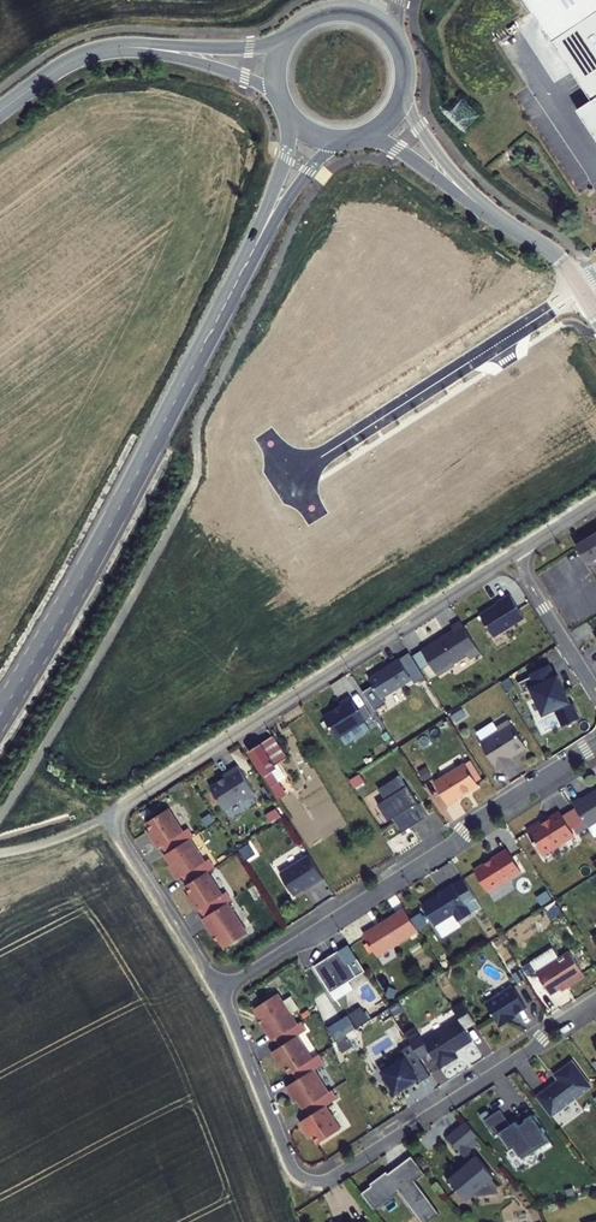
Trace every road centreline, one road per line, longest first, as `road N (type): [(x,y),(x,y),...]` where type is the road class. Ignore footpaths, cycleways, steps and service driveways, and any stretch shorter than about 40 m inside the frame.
road 1 (residential): [(219,990),(123,840),(122,811),(522,548)]
road 2 (residential): [(219,990),(292,1166),(316,1180),(522,1054),(595,998)]
road 3 (secondary): [(0,713),(254,246)]
road 4 (residential): [(219,990),(595,747)]
road 5 (unclassified): [(289,477),(580,289)]
road 6 (residential): [(595,691),(528,580),(522,548)]
road 7 (unclassified): [(137,47),(73,60),(0,111)]
road 8 (unclassified): [(287,36),(249,47),(137,47)]
road 9 (unclassified): [(137,47),(245,77),(278,95)]
road 10 (secondary): [(469,196),(553,251),(580,289)]
road 11 (secondary): [(285,112),(285,154),(254,246)]
road 12 (secondary): [(254,246),(312,168),(342,142)]
road 13 (secondary): [(469,196),(421,128),(407,85)]

